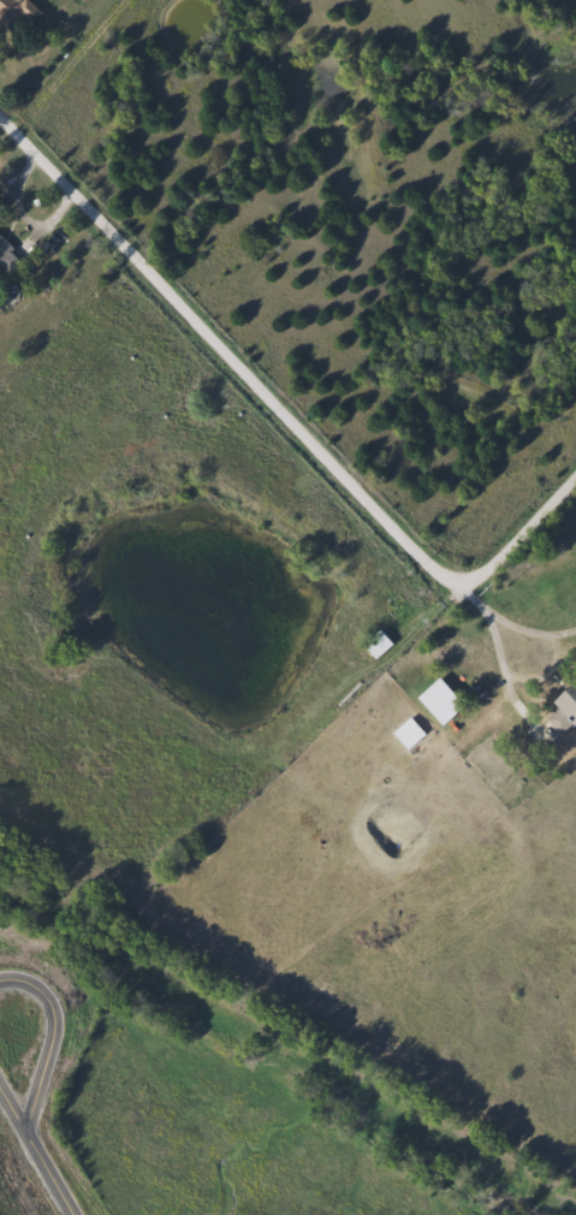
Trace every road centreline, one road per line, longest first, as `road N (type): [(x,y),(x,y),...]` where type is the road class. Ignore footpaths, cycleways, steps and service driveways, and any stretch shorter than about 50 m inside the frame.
road 1 (residential): [(0,113),(443,574),(457,577),(477,567),(575,465)]
road 2 (residential): [(0,1086),(24,1126),(53,1020),(36,988),(0,982)]

